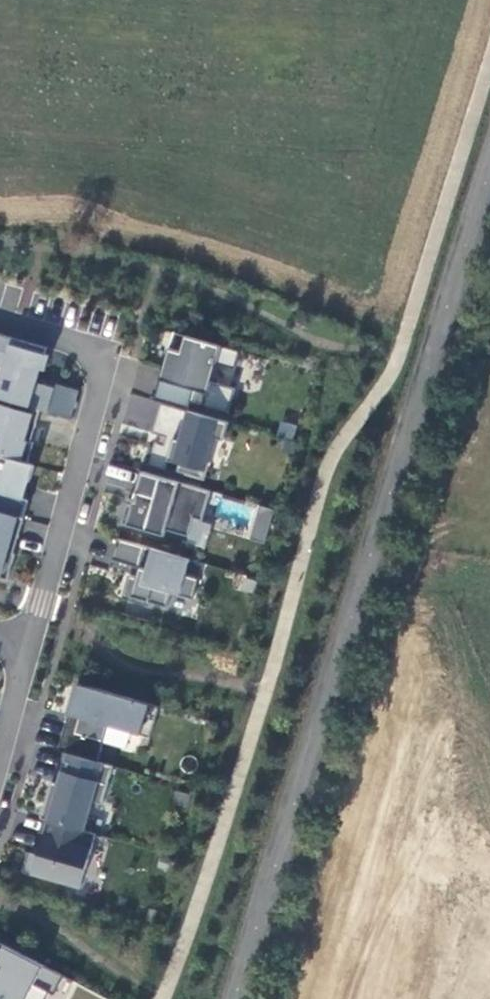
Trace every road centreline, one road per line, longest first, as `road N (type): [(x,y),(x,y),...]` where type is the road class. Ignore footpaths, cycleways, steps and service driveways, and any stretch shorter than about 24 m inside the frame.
road 1 (tertiary): [(239,998),(489,184)]
road 2 (residential): [(0,321),(90,347),(108,378),(38,642)]
road 3 (residential): [(38,642),(0,757)]

